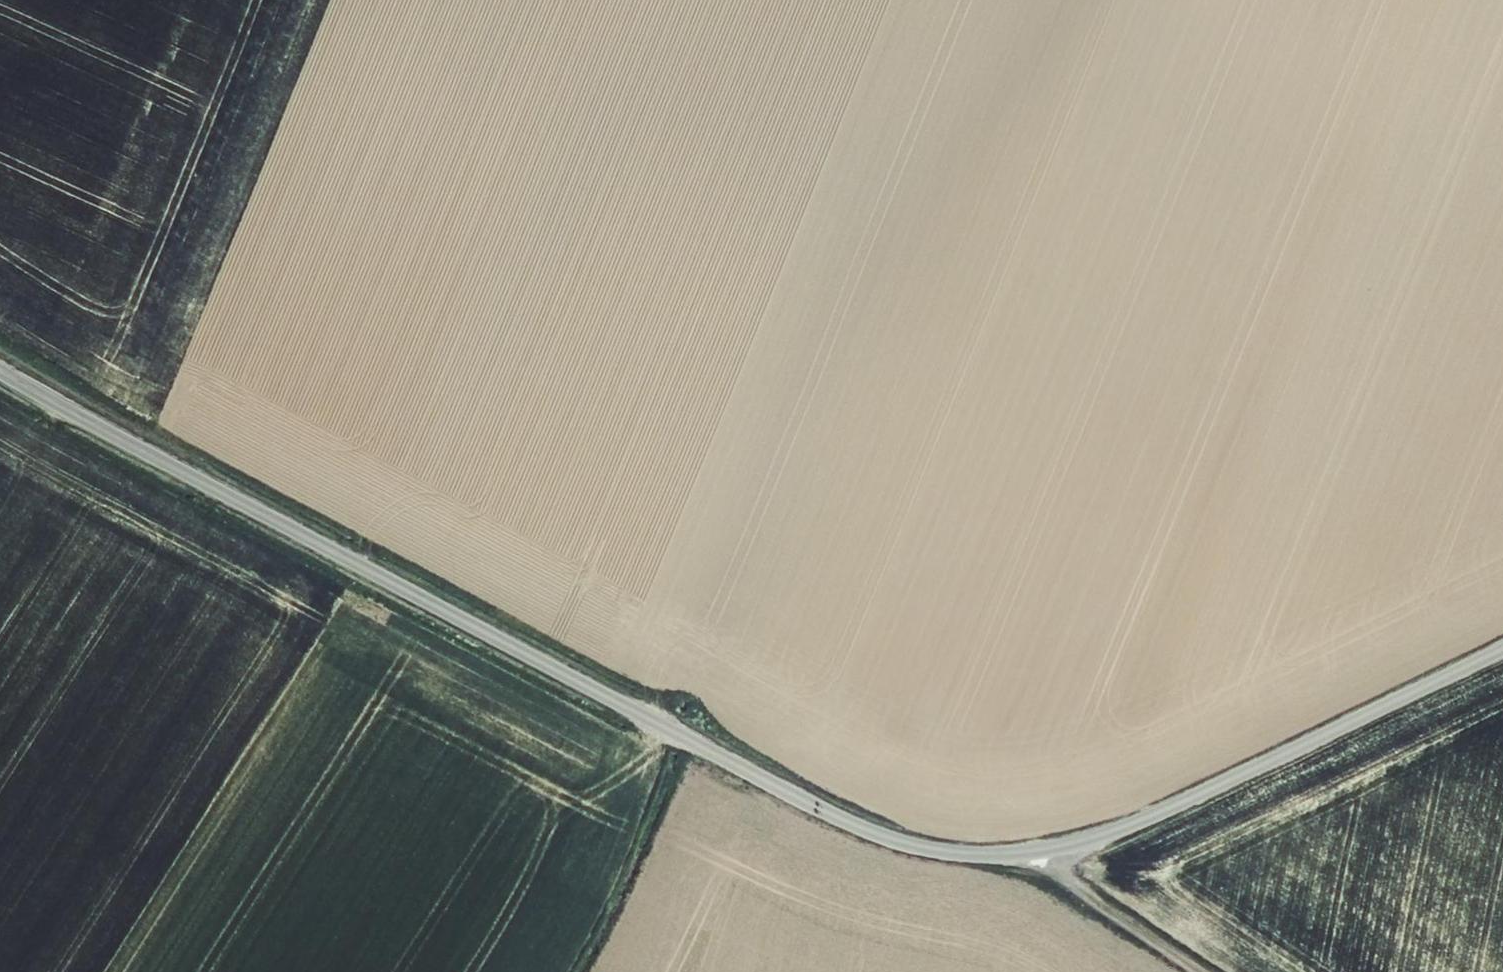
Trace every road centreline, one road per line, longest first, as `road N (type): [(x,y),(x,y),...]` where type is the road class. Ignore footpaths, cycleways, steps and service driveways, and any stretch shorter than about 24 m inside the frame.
road 1 (tertiary): [(0,371),(840,820),(931,850),(1024,852)]
road 2 (tertiary): [(1502,648),(1162,812),(1024,852)]
road 3 (track): [(1024,852),(1201,971)]

